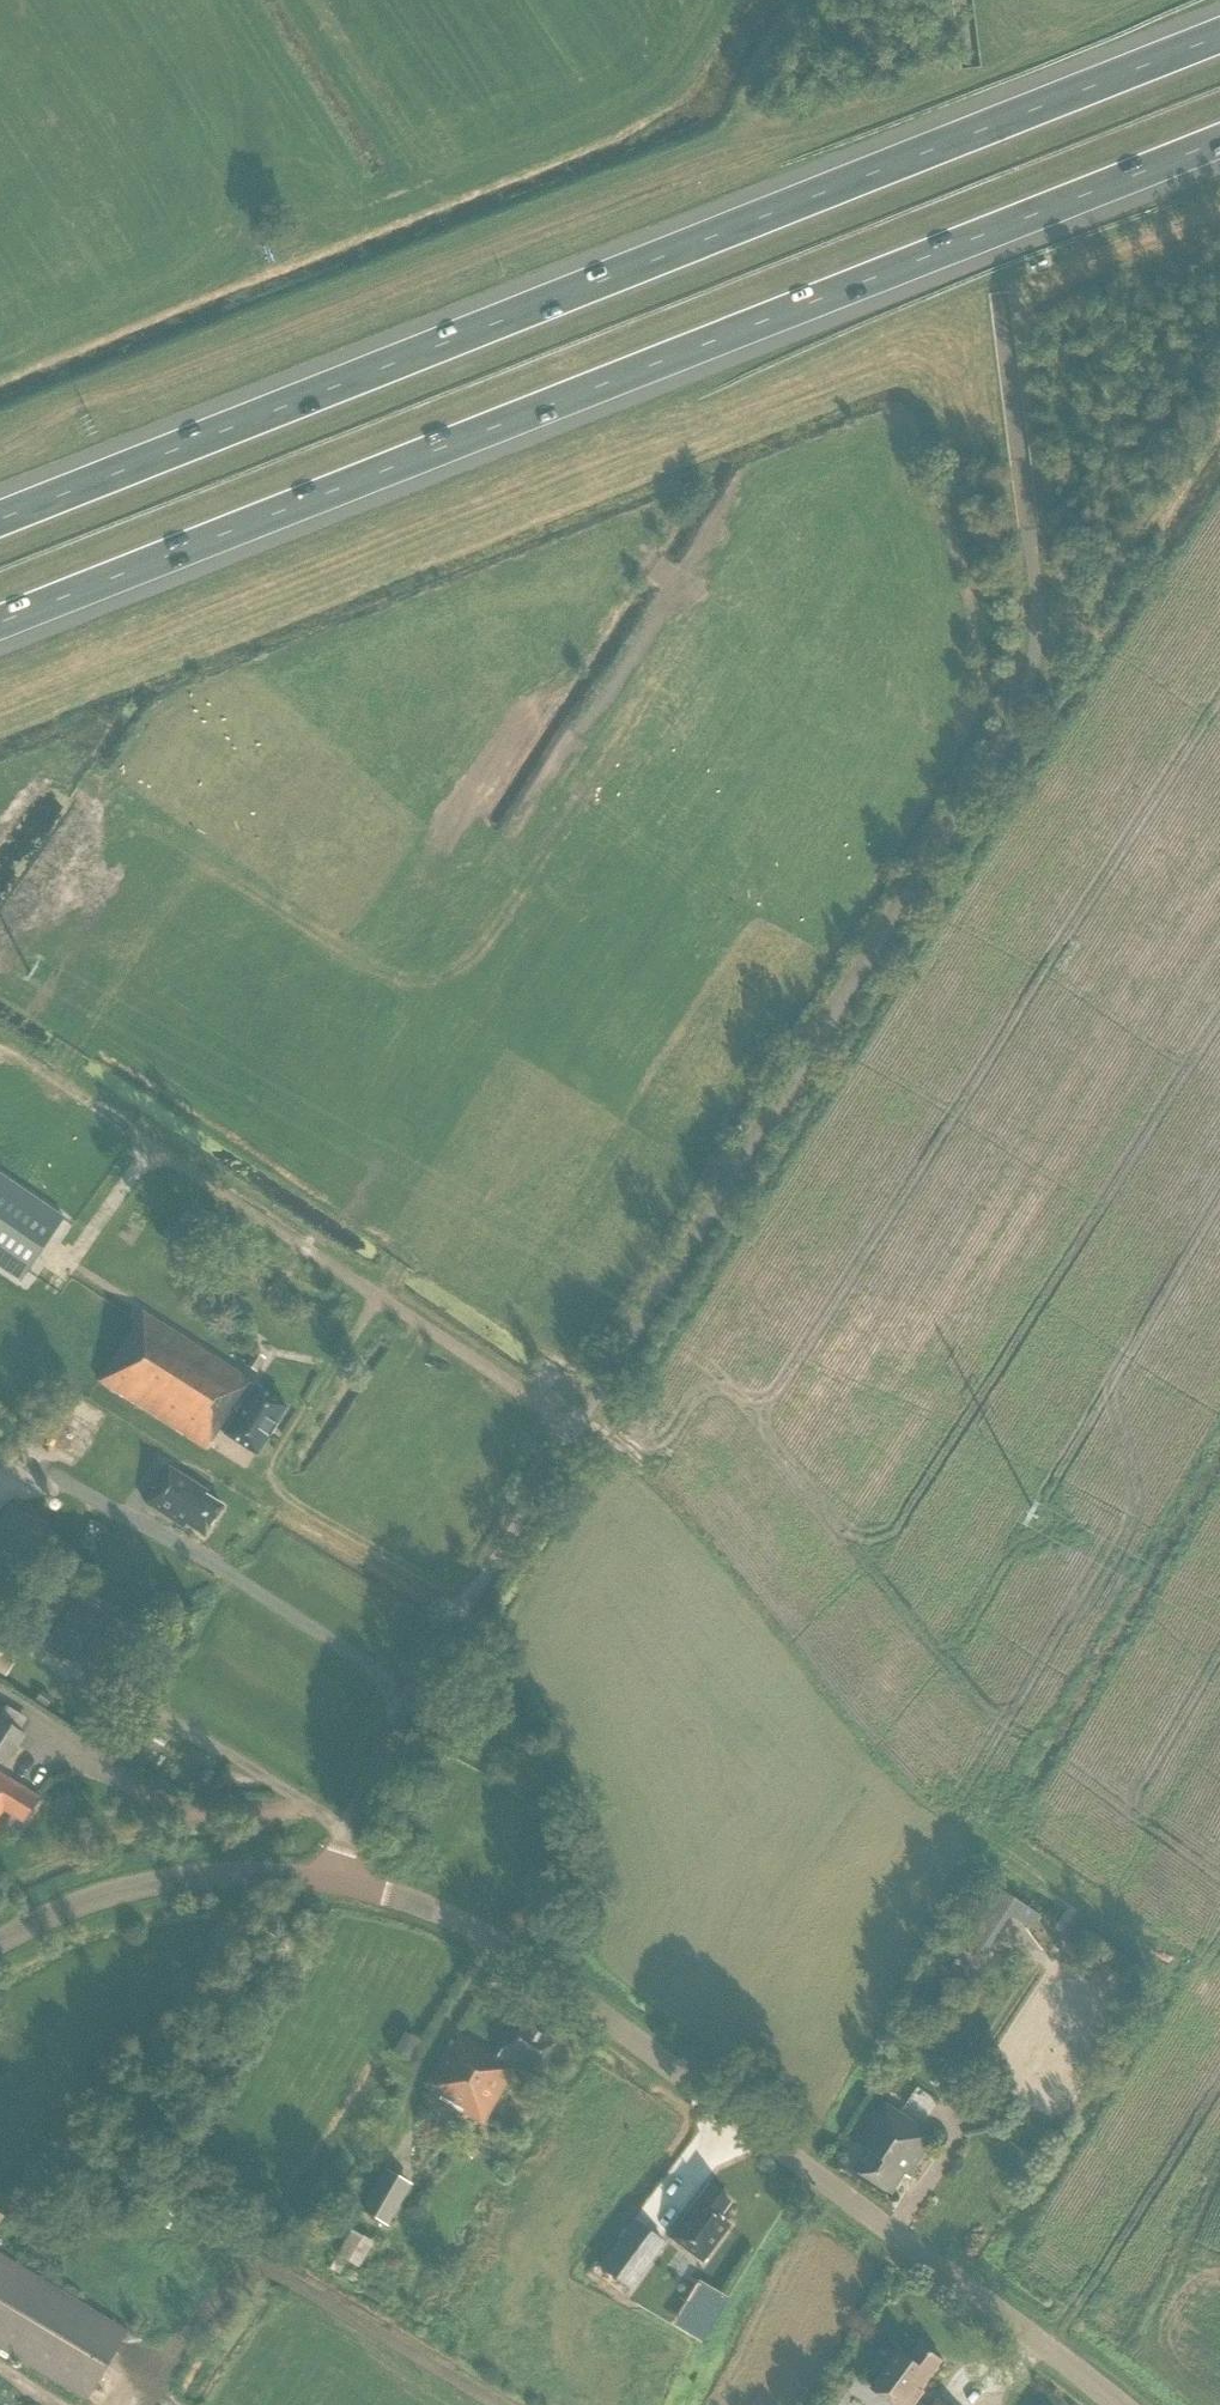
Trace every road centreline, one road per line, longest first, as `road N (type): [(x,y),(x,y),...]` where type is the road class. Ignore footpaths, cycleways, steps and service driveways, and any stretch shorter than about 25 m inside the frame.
road 1 (motorway): [(1219,37),(0,519)]
road 2 (motorway): [(0,623),(1219,142)]
road 3 (unclassified): [(1098,2404),(640,2043),(455,1912),(334,1878)]
road 4 (track): [(140,1141),(578,1426)]
road 5 (unclassified): [(0,1942),(36,1921),(135,1889),(276,1874),(334,1878)]

